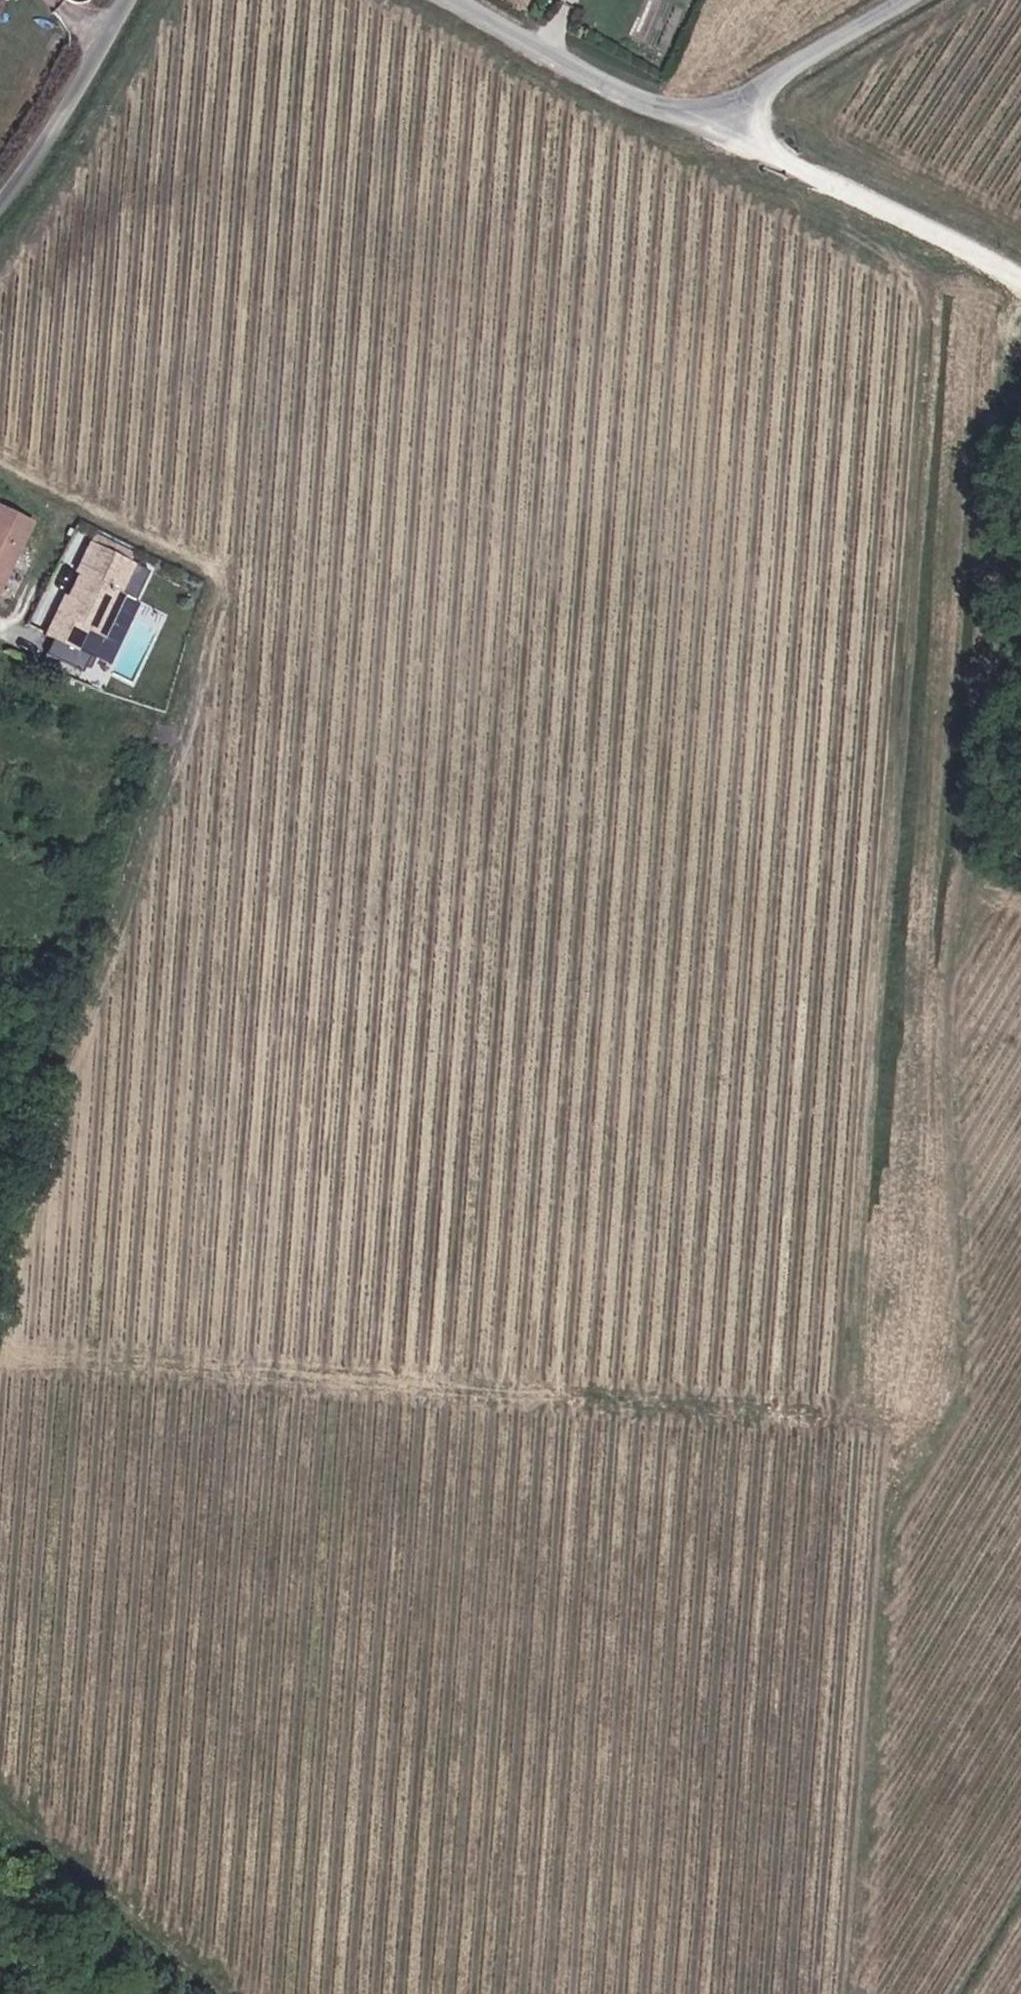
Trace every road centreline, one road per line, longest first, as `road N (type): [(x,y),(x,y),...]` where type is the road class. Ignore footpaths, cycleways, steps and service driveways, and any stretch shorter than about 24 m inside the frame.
road 1 (unclassified): [(458,0),(641,98),(715,110),(740,103),(909,0)]
road 2 (unclassified): [(0,215),(136,0)]

